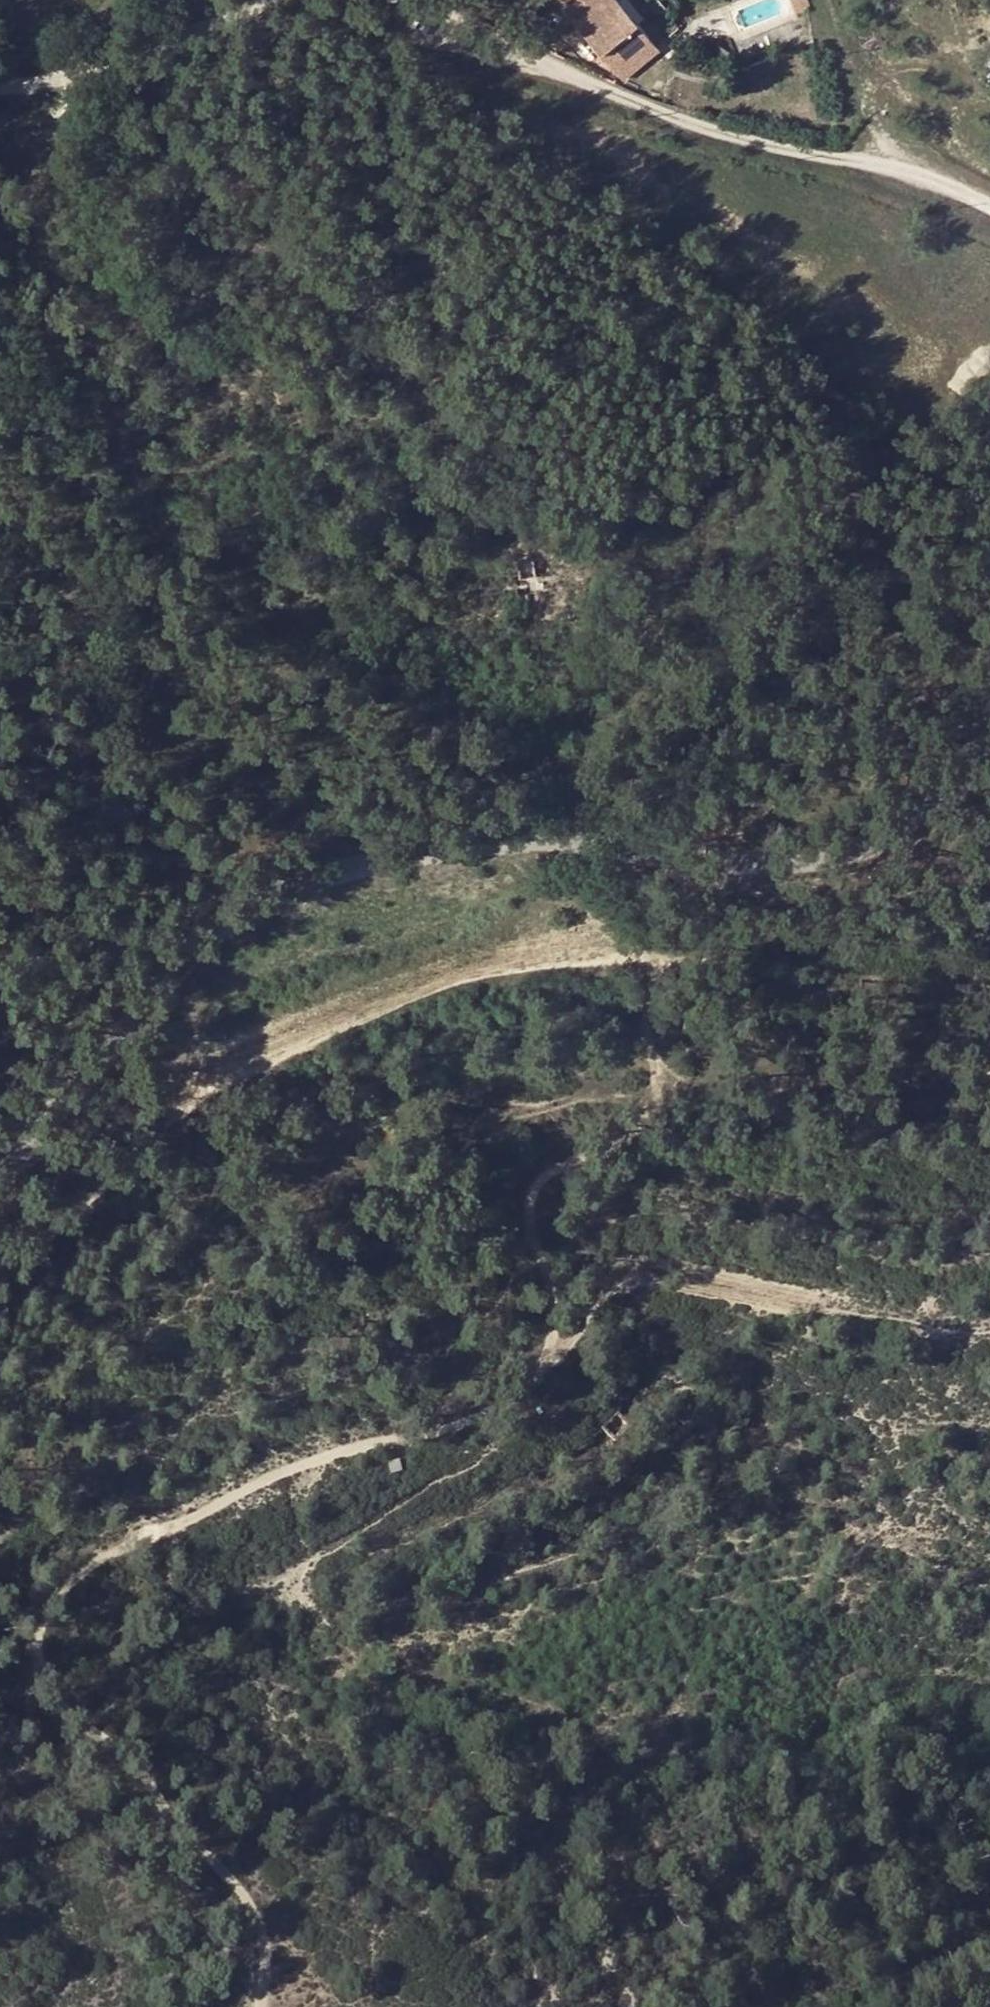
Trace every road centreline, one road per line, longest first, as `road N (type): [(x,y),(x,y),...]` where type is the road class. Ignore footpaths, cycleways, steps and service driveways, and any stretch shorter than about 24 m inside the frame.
road 1 (track): [(257,2006),(264,1974),(254,1913),(119,1747),(74,1709),(48,1661),(46,1620),(77,1576),(118,1546),(249,1485),(498,1409),(534,1378),(546,1341),(532,1214),(537,1188),(558,1170),(615,1151),(647,1118),(652,959)]
road 2 (unclassified): [(989,701),(907,819),(854,856),(762,865),(642,835),(550,835),(438,843),(351,864),(279,895),(210,937),(166,977),(57,1129),(0,1194)]
road 3 (residential): [(412,0),(687,119),(891,166),(989,204)]
road 4 (residential): [(0,85),(102,68),(261,0)]

